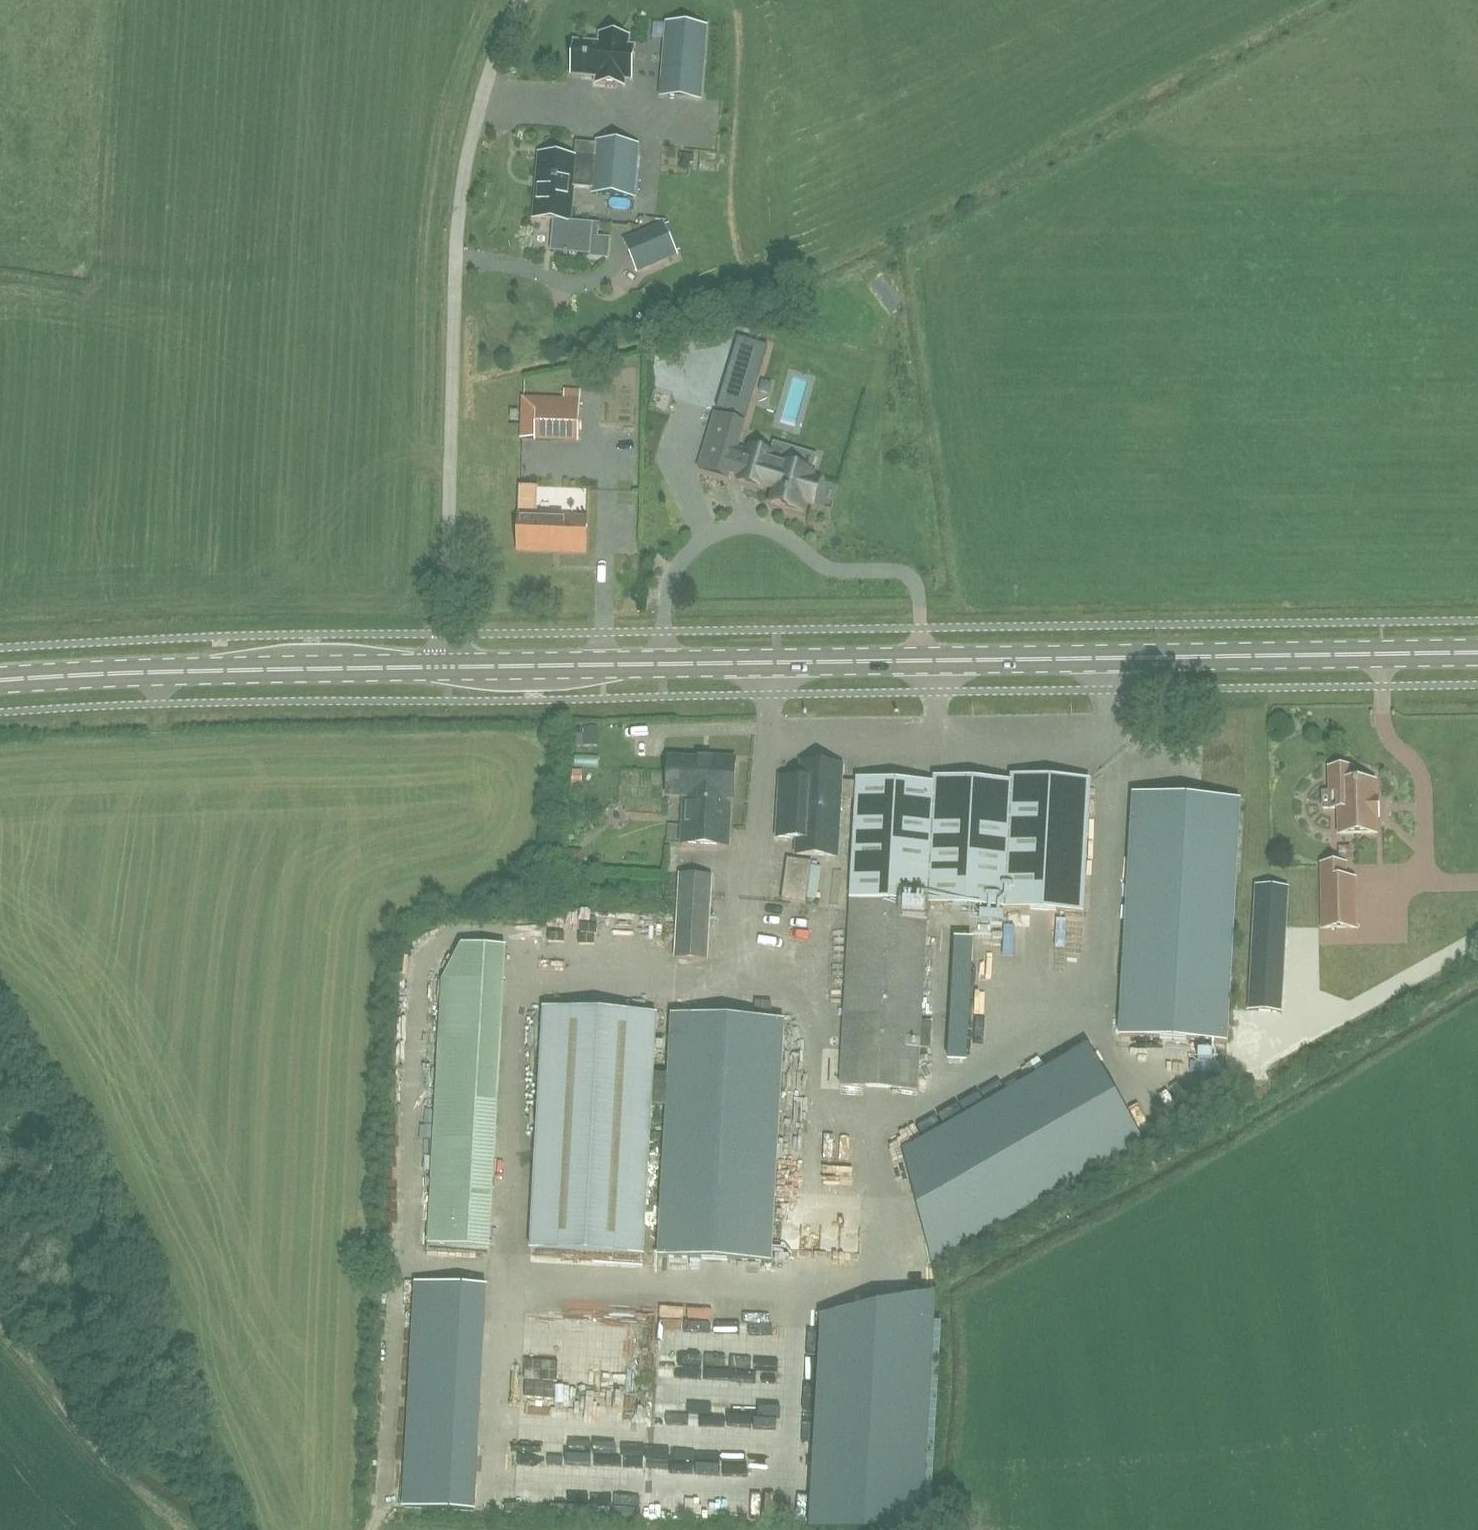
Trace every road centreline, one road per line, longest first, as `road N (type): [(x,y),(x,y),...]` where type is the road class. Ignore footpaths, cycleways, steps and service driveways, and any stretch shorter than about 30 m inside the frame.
road 1 (primary): [(445,665),(1477,658)]
road 2 (unclassified): [(445,665),(451,212),(463,127),(515,0)]
road 3 (primary): [(0,683),(445,665)]

